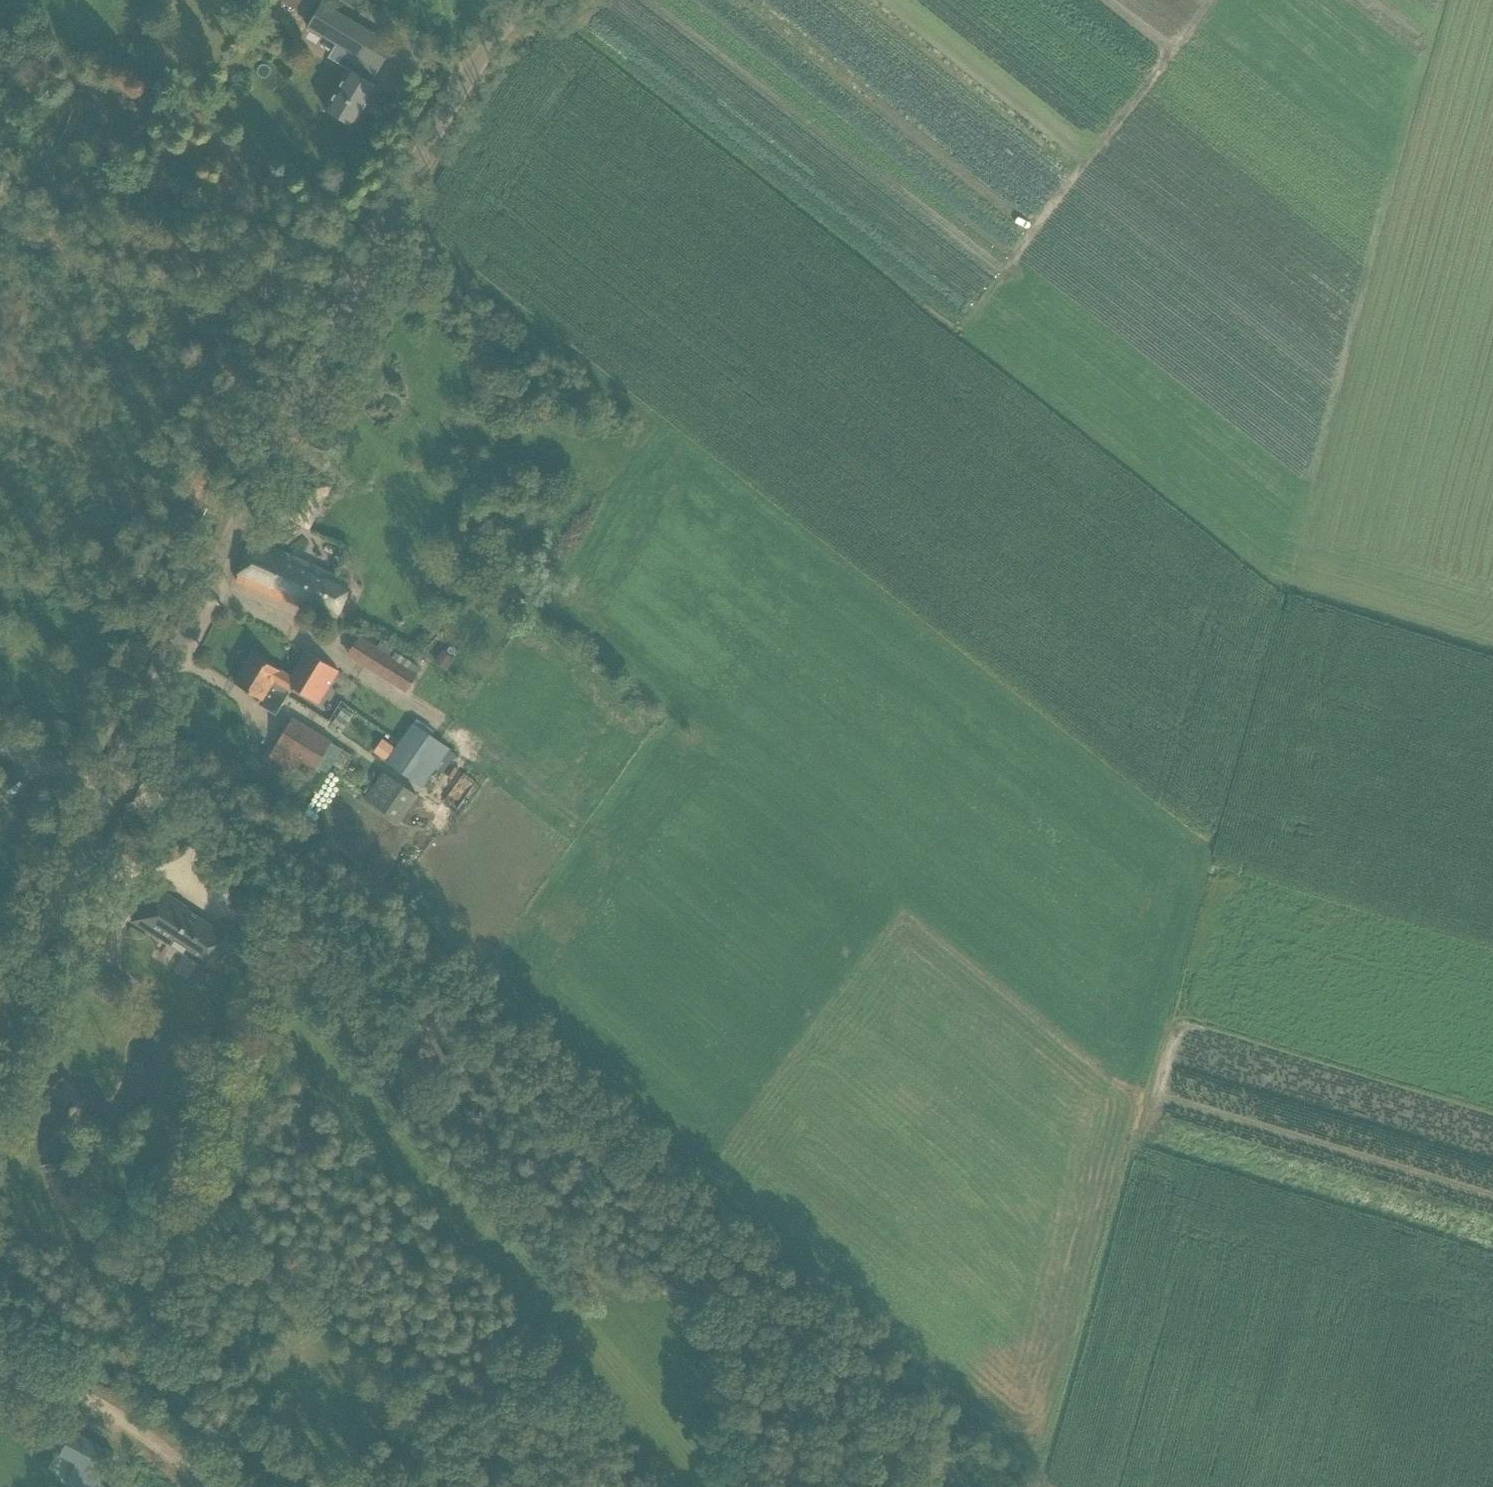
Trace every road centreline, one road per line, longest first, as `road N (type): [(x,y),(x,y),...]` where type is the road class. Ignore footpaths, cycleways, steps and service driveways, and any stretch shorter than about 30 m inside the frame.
road 1 (unclassified): [(0,1003),(378,228),(514,0)]
road 2 (track): [(0,1362),(91,1400),(209,1486)]

